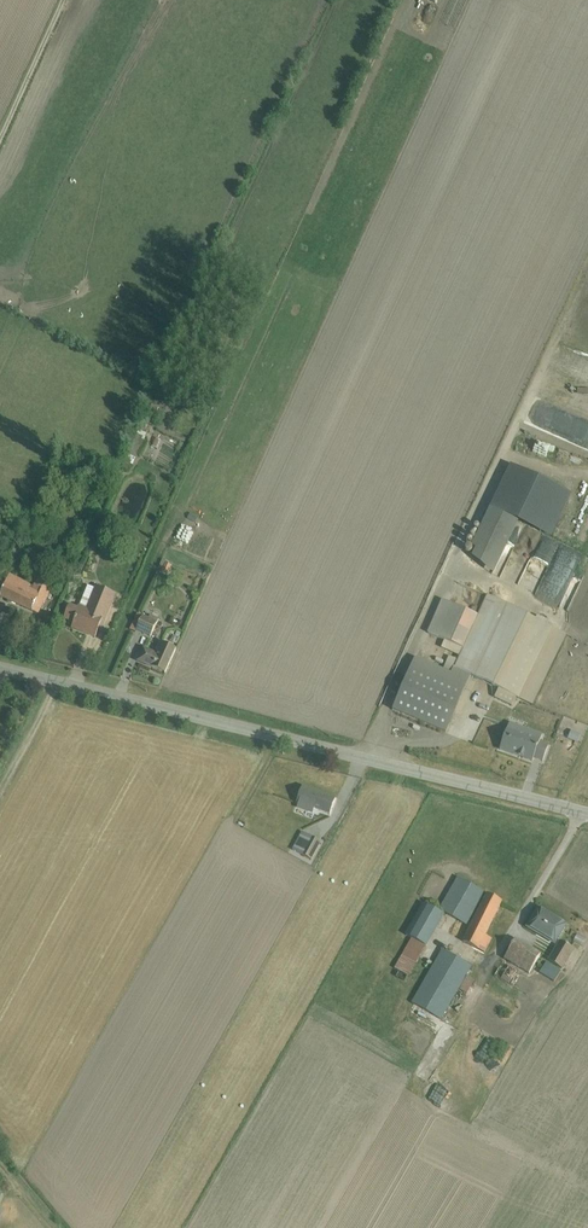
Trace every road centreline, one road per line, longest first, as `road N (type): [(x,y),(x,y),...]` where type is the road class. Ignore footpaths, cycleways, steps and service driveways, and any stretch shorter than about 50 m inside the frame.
road 1 (unclassified): [(0,668),(587,816)]

